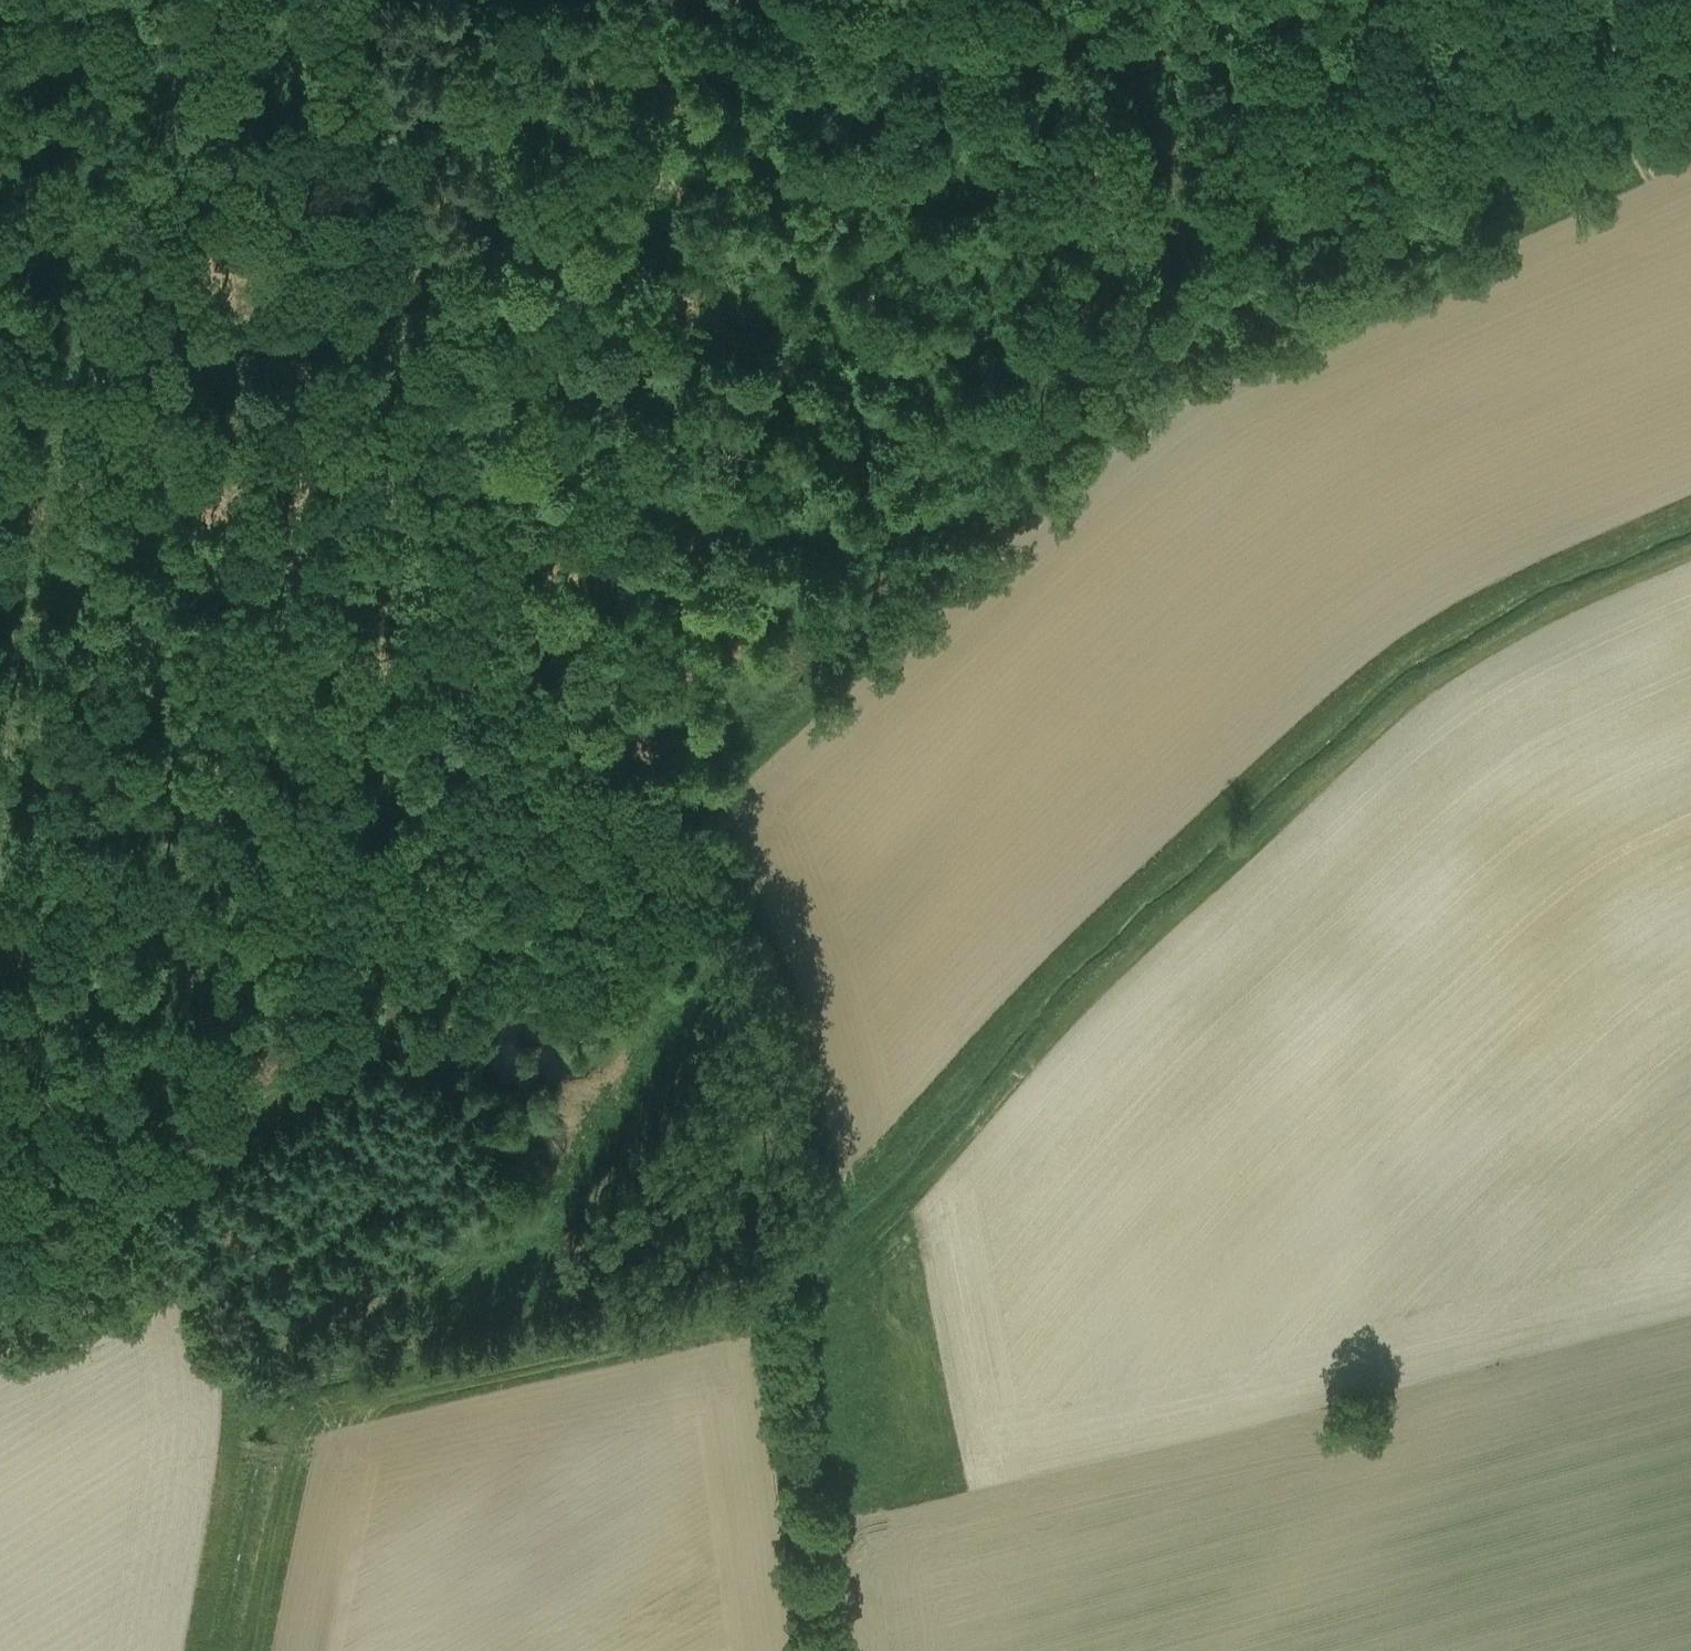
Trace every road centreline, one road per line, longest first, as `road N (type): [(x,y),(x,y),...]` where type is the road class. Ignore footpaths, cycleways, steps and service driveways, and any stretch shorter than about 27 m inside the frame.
road 1 (track): [(715,0),(1580,95),(1625,92),(1690,56)]

